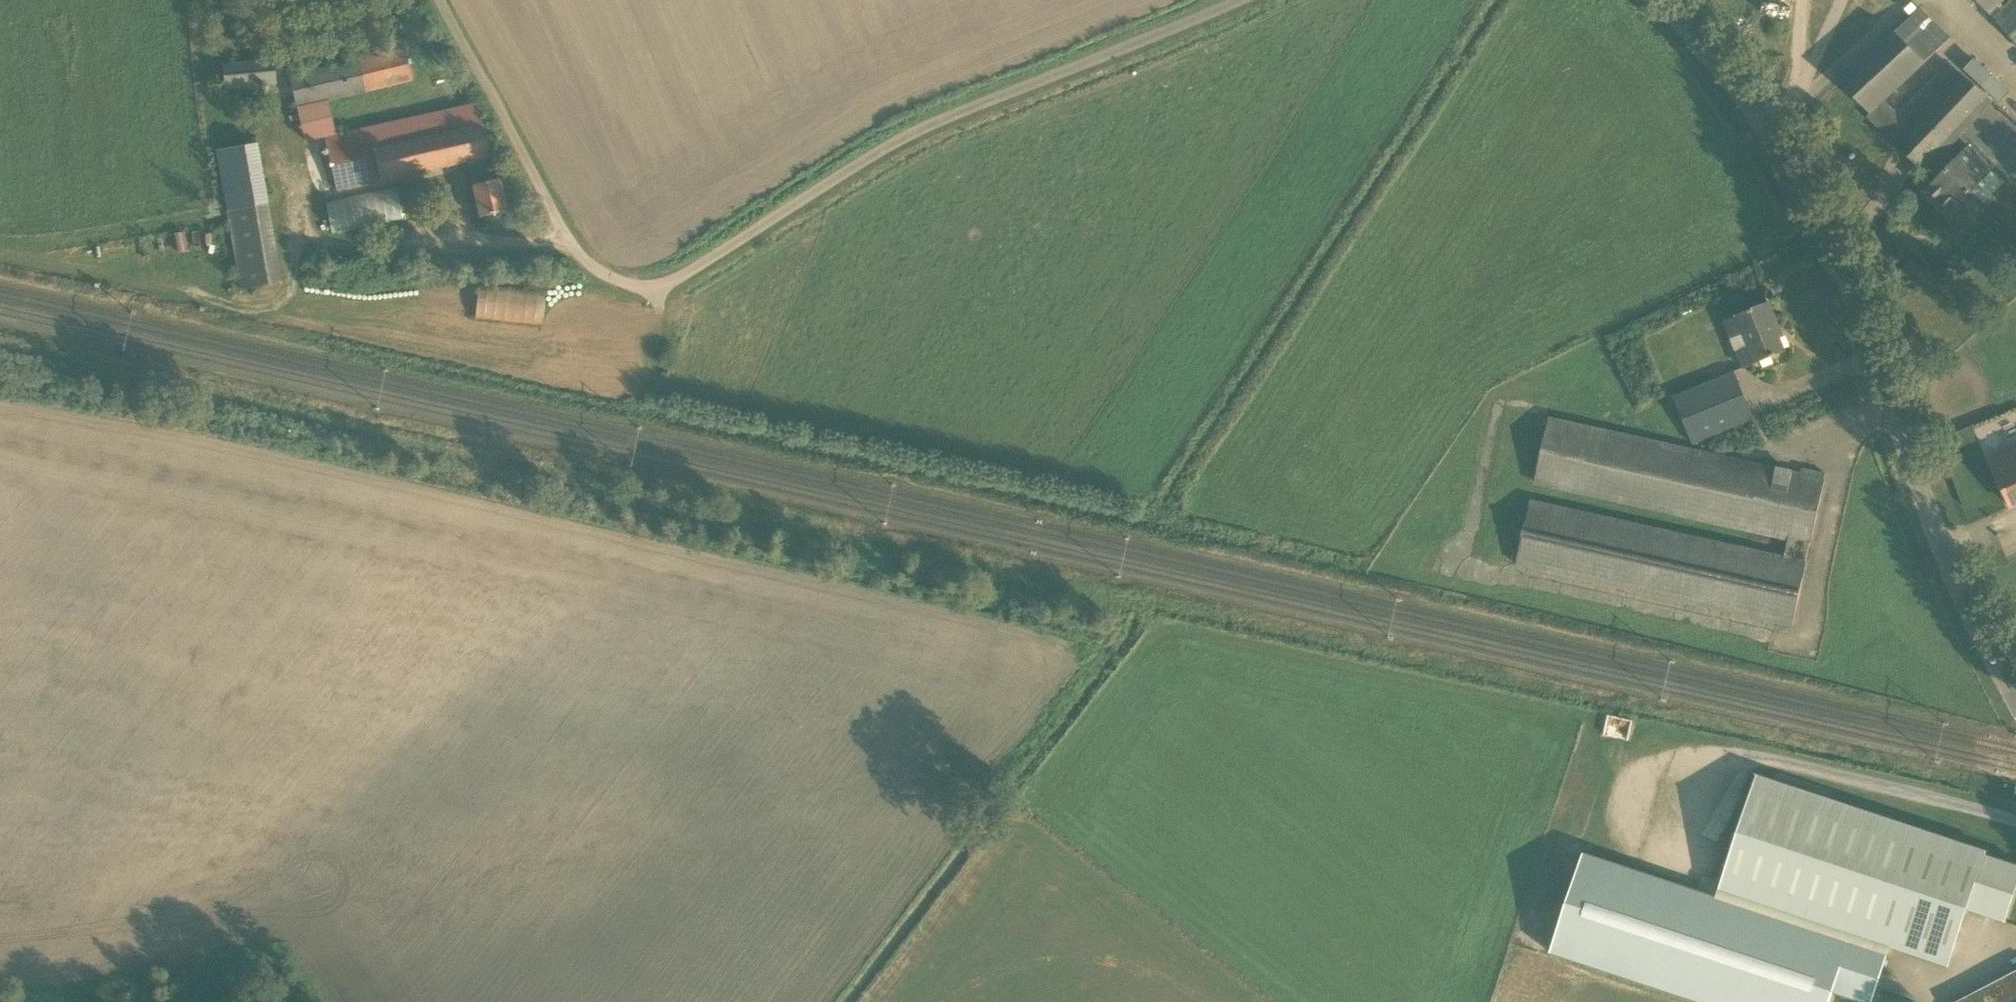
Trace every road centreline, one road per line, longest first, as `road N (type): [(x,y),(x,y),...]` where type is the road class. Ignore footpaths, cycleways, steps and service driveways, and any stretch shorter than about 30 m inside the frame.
road 1 (track): [(0,347),(1131,605),(1152,622)]
road 2 (unclassified): [(440,0),(571,233),(613,278),(661,279),(700,266),(951,113),(1093,63),(1232,0)]
road 3 (unclassified): [(2015,691),(1966,598),(1799,160),(1664,0)]

